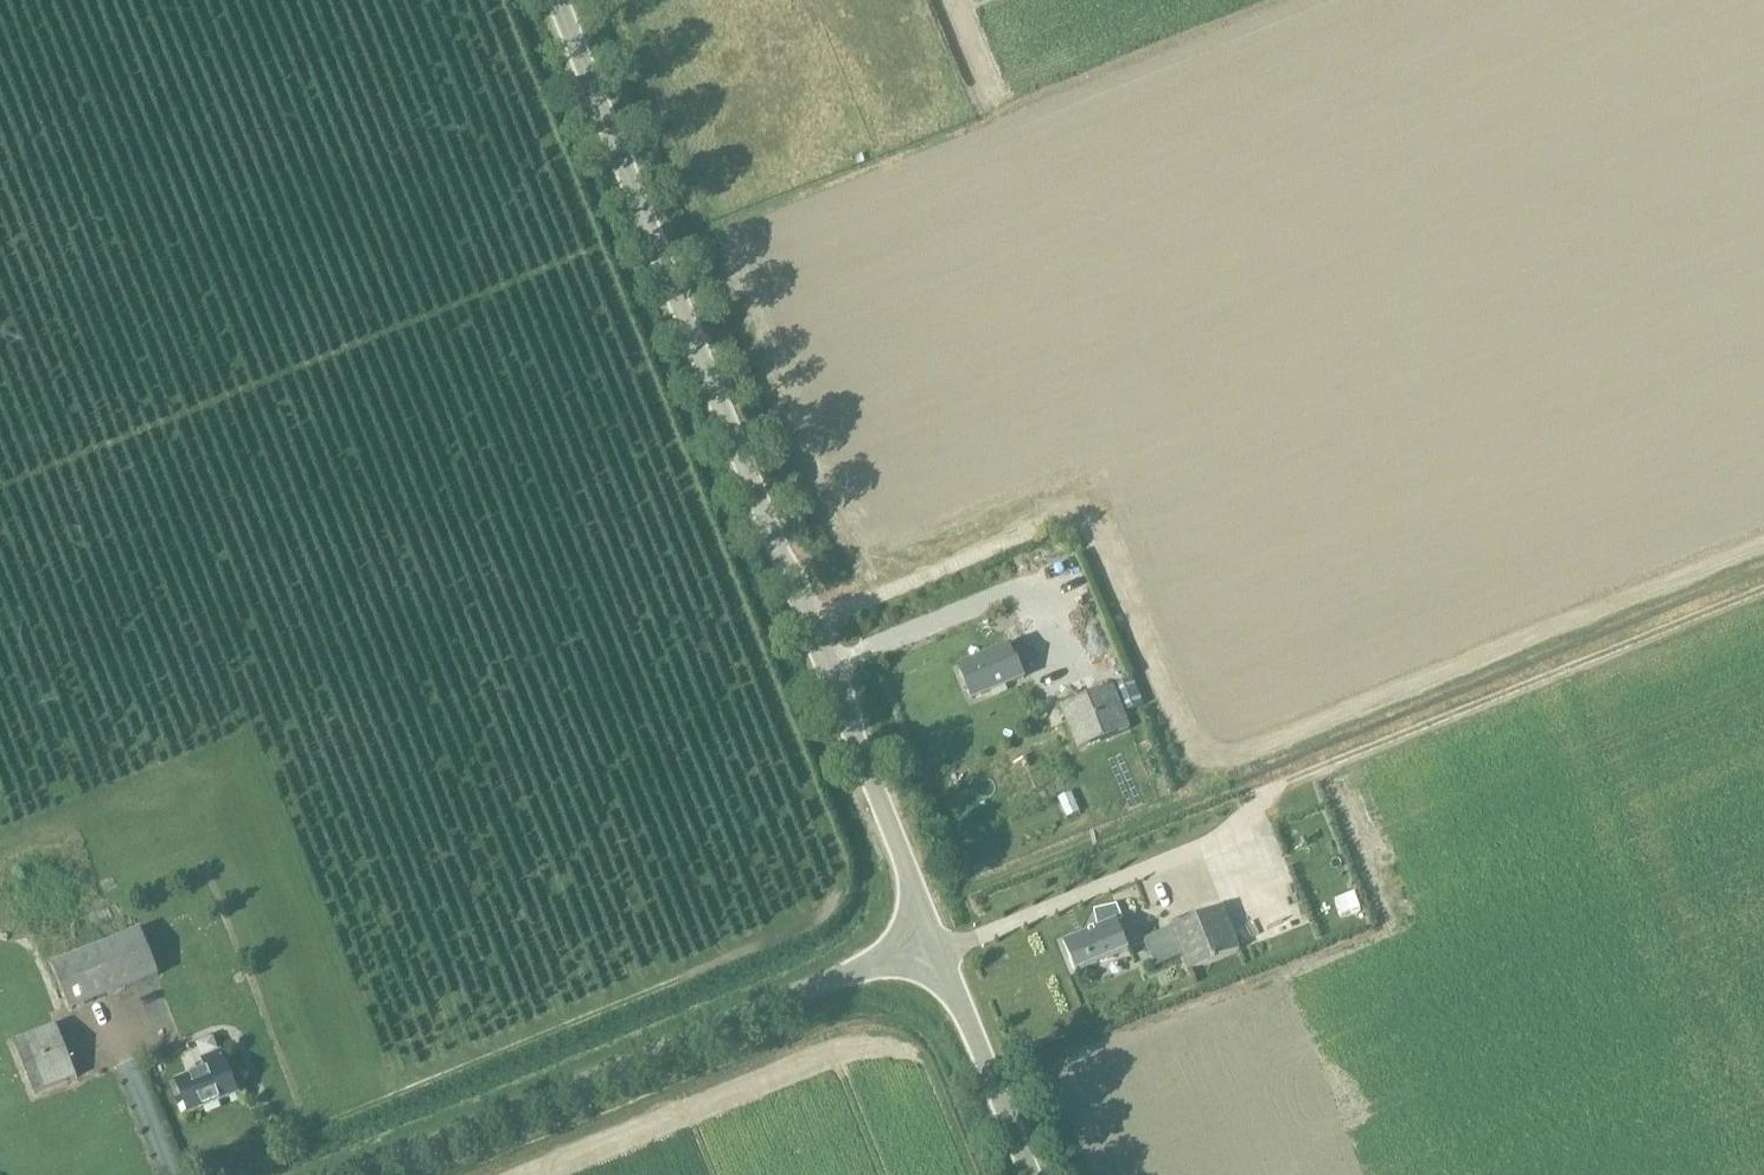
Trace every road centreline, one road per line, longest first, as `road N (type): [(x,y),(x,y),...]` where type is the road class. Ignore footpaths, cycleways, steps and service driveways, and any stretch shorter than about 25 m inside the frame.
road 1 (unclassified): [(934,947),(554,0)]
road 2 (unclassified): [(365,1174),(934,947)]
road 3 (unclassified): [(1026,1174),(934,947)]

